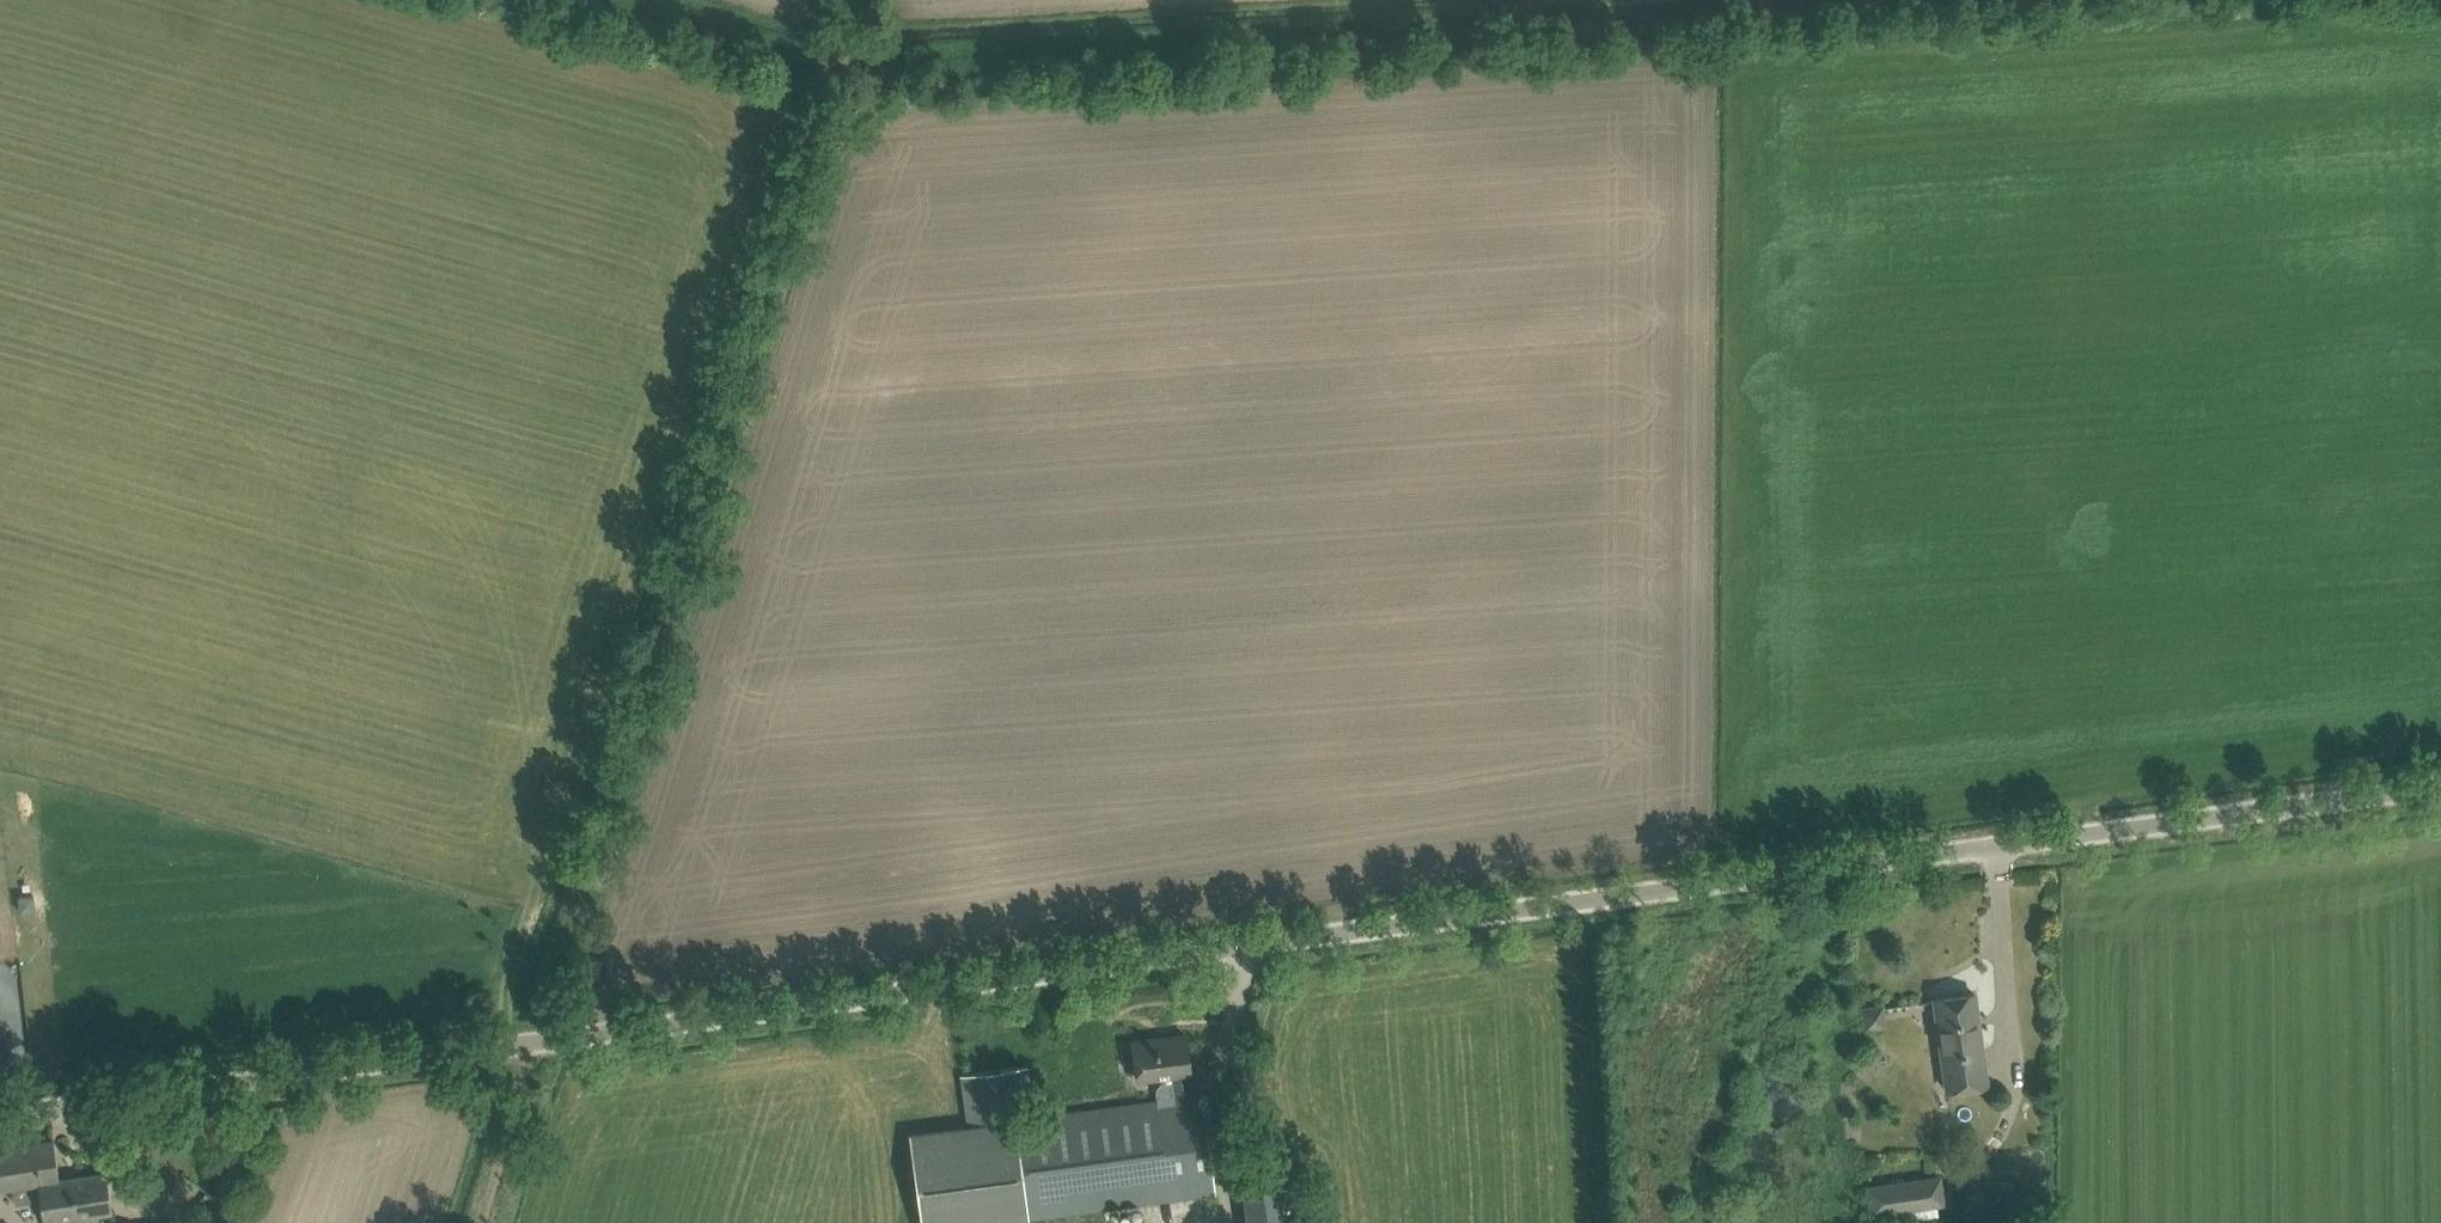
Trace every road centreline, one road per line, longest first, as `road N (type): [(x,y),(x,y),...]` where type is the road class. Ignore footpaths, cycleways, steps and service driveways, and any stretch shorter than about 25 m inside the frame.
road 1 (unclassified): [(2440,786),(0,1117)]

